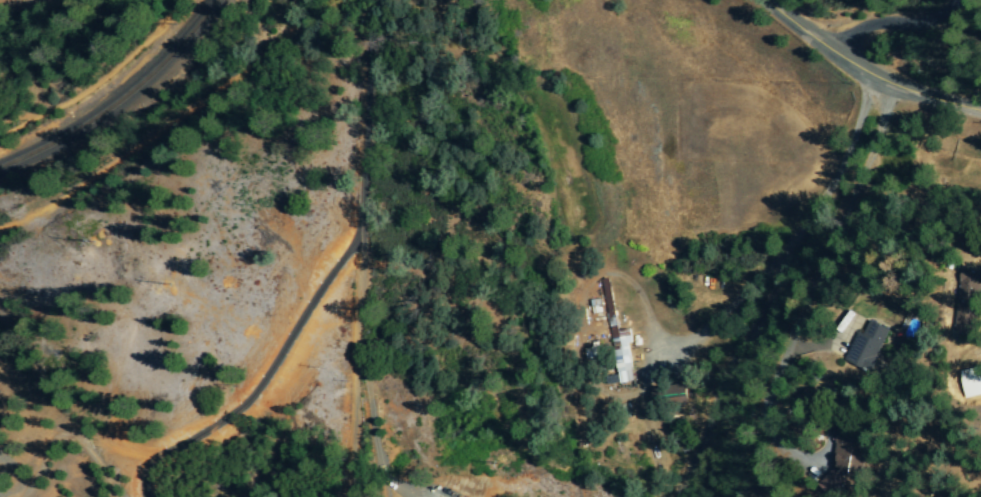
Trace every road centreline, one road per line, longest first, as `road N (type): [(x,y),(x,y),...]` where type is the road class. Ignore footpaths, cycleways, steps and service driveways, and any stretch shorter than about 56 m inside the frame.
road 1 (residential): [(373,0),(351,490)]
road 2 (track): [(0,220),(179,118),(273,46),(286,0)]
road 3 (tertiary): [(980,110),(848,60),(761,0)]
road 4 (track): [(0,123),(97,80),(168,0)]
road 5 (residential): [(954,0),(918,22),(868,24),(835,51)]

